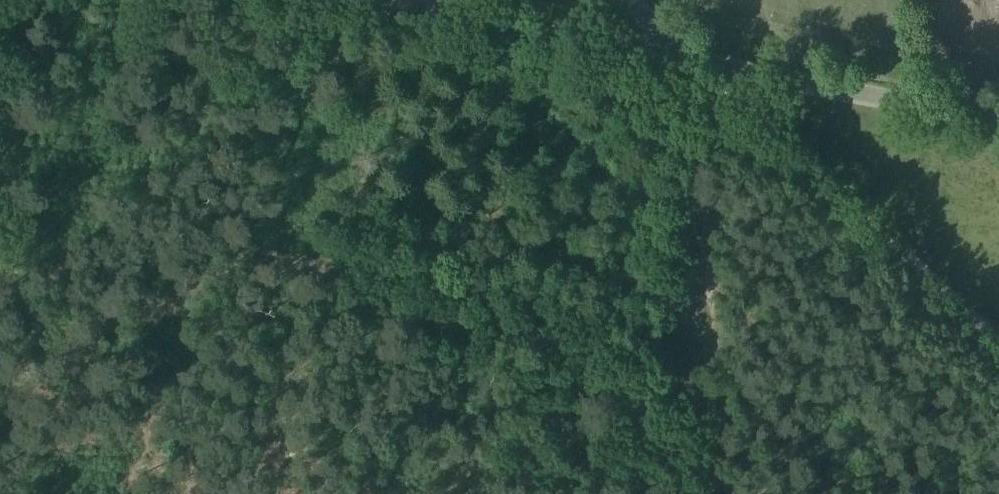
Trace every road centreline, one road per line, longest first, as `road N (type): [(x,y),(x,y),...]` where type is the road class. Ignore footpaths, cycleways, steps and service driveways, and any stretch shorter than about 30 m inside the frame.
road 1 (track): [(695,313),(565,348),(409,293),(350,280),(298,280),(112,328),(68,321),(37,302),(0,241)]
road 2 (track): [(745,493),(714,456),(697,369),(686,141),(713,79)]
road 3 (track): [(998,343),(688,61)]
road 4 (unclassified): [(688,61),(373,0)]
road 5 (unclassified): [(998,124),(688,61)]
road 6 (track): [(734,481),(556,346)]

